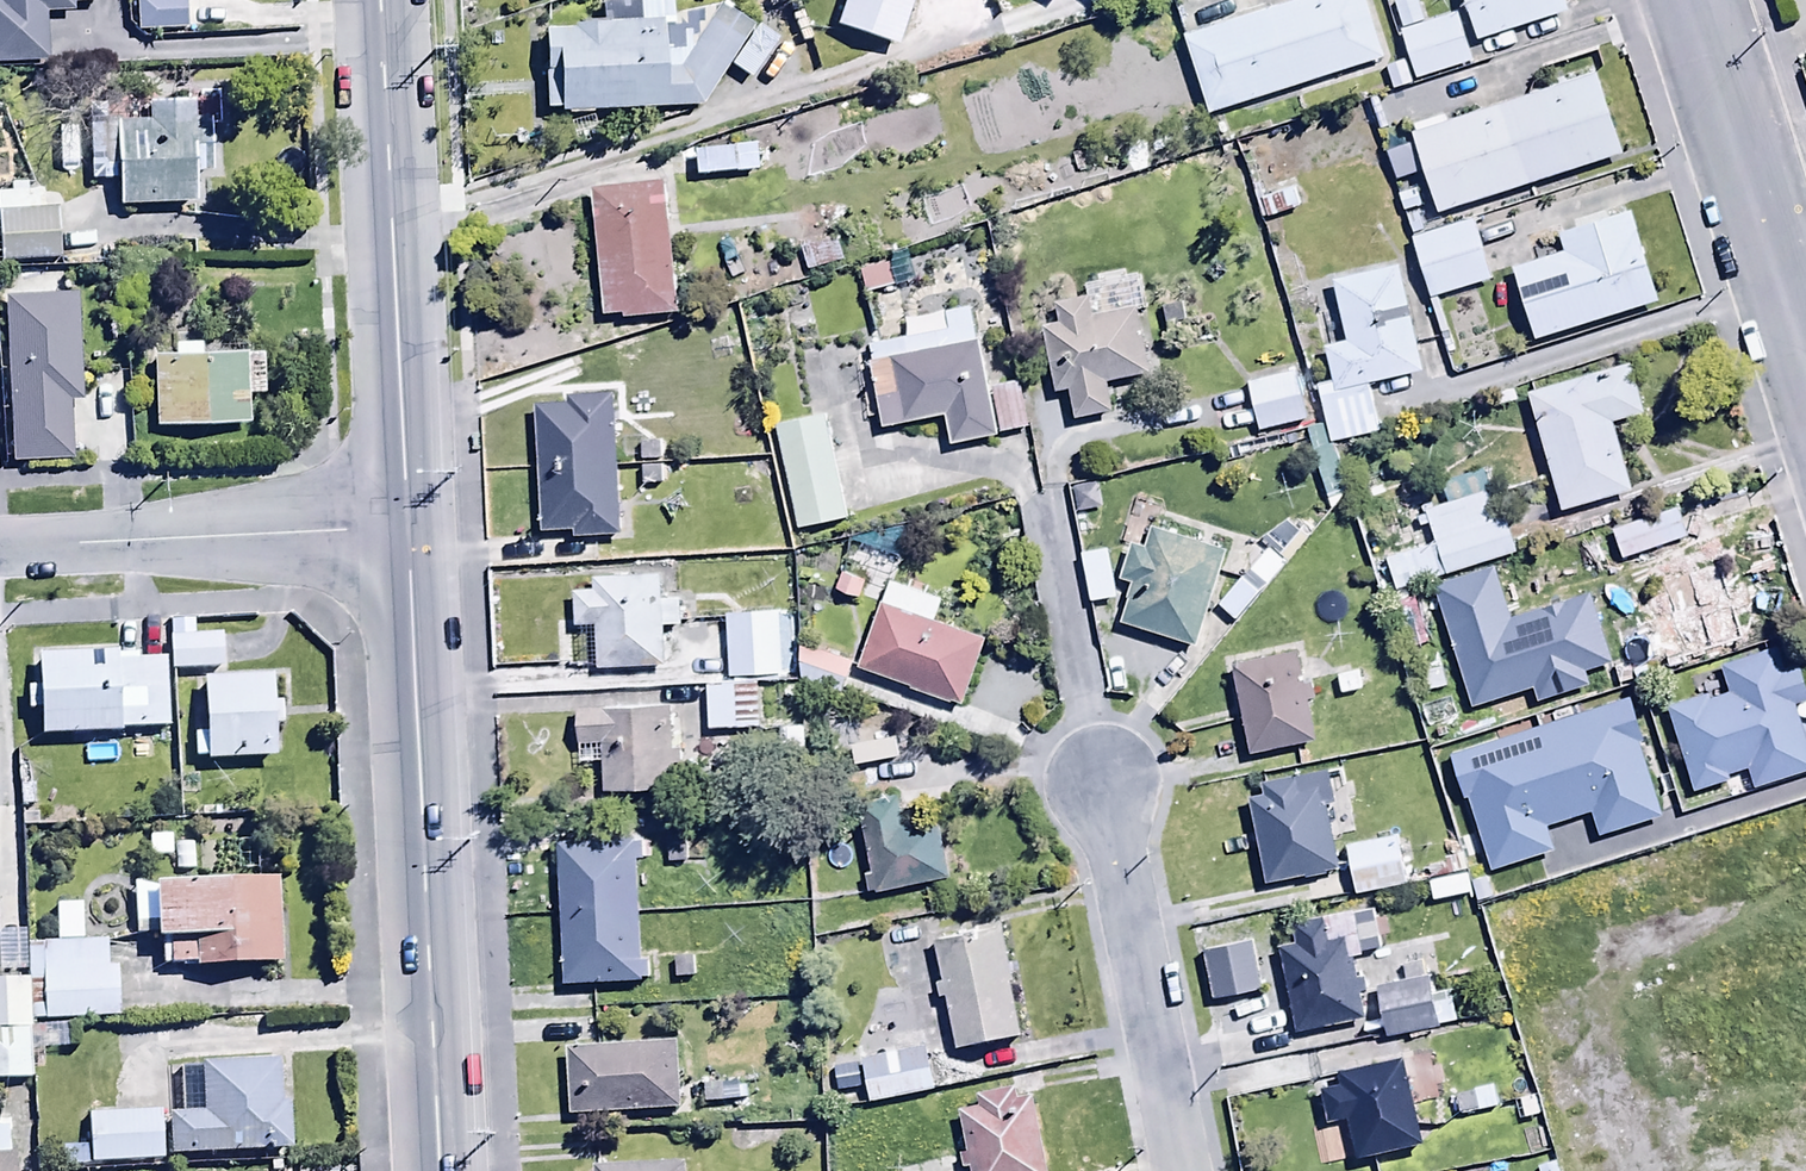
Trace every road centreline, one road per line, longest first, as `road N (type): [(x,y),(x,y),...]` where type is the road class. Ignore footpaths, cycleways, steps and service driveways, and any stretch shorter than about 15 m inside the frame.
road 1 (tertiary): [(438,1170),(404,528)]
road 2 (tertiary): [(404,528),(381,0)]
road 3 (residential): [(1101,768),(1185,1170)]
road 4 (residential): [(404,528),(0,545)]
road 5 (residential): [(1805,346),(1695,0)]

